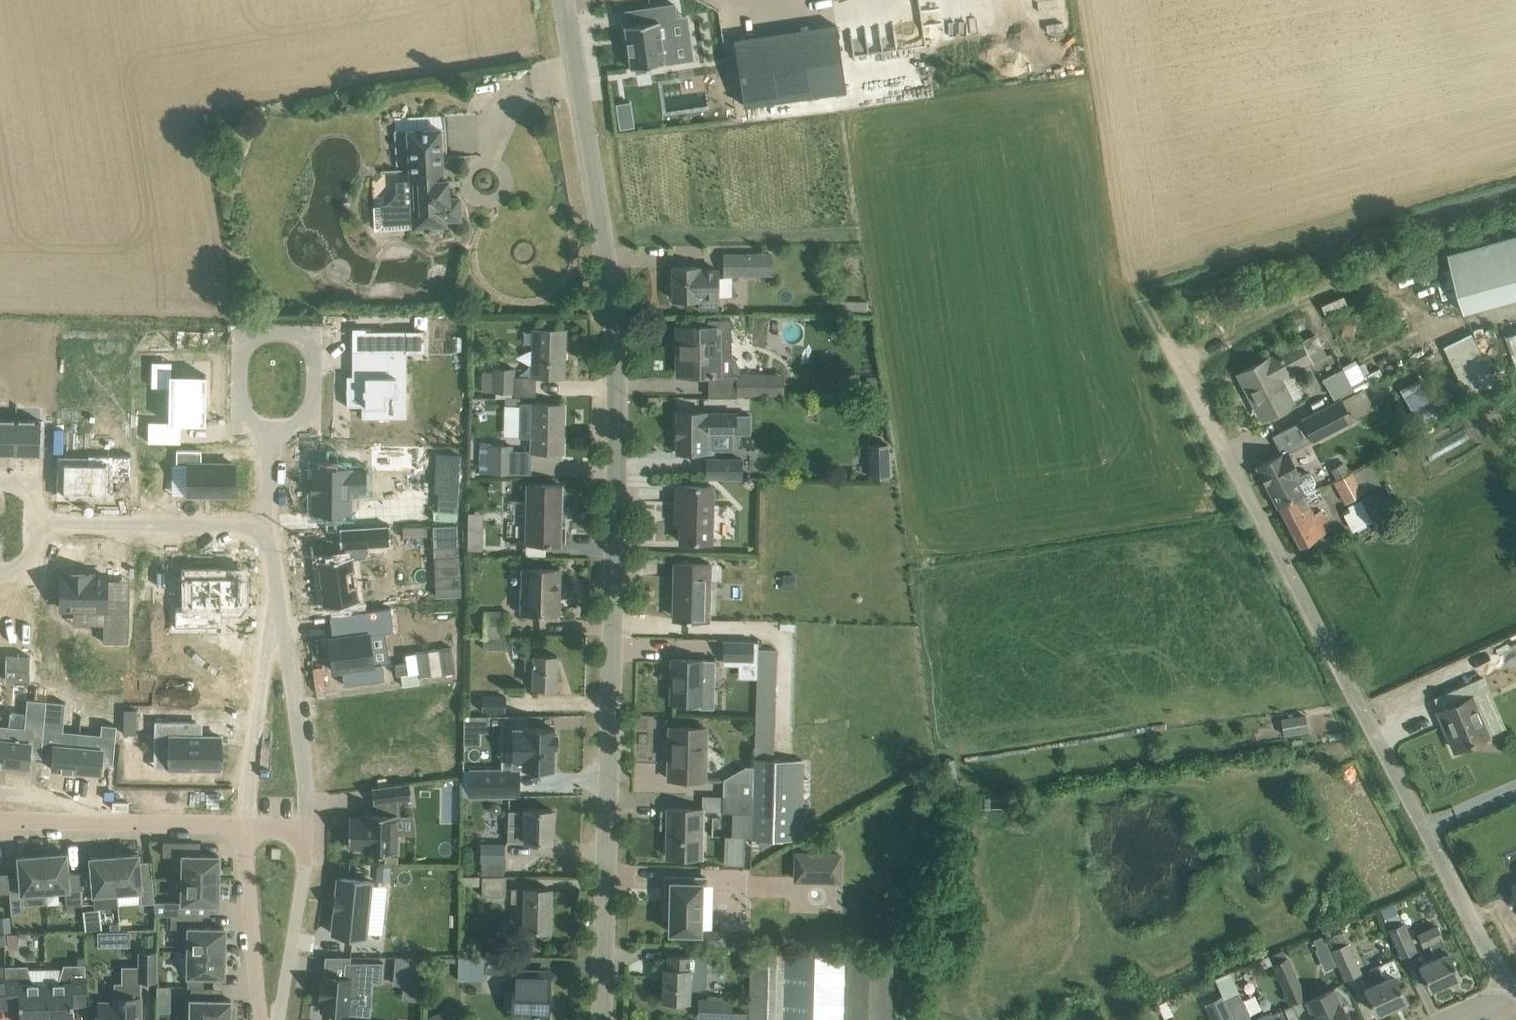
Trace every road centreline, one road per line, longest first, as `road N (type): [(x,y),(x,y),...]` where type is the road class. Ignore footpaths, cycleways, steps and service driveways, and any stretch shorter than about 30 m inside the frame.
road 1 (tertiary): [(605,1019),(618,399),(607,247),(564,0)]
road 2 (residential): [(1506,1015),(1503,974),(1144,295)]
road 3 (residential): [(268,557),(305,825)]
road 4 (residential): [(242,824),(268,557)]
road 5 (residential): [(270,434),(312,419),(313,351),(278,334),(245,351),(246,421)]
road 6 (residential): [(0,818),(242,824)]
road 7 (residential): [(266,518),(49,520)]
road 8 (residential): [(305,825),(274,1019)]
road 9 (residential): [(264,1019),(242,824)]

